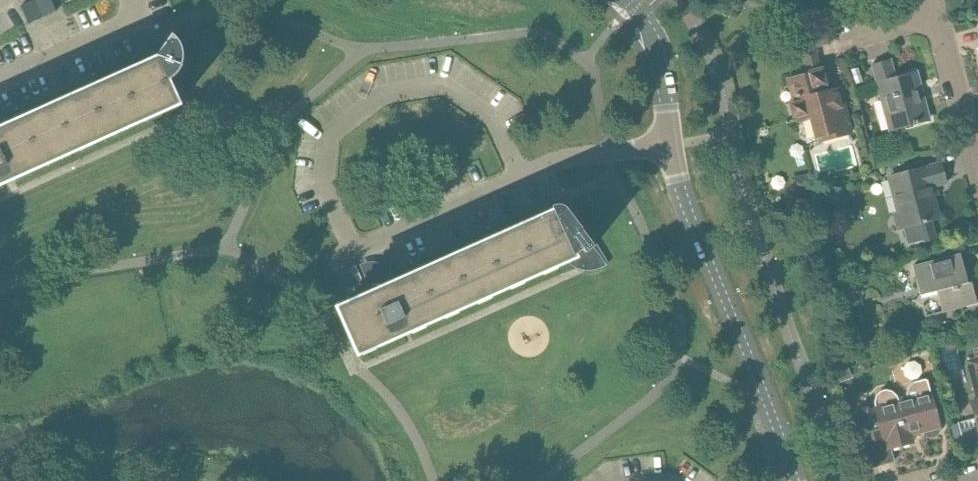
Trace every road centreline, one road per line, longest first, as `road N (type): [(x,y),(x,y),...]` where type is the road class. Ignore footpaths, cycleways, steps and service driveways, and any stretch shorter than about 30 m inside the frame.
road 1 (unclassified): [(794,480),(685,204),(652,41),(625,0)]
road 2 (residential): [(977,146),(958,110),(930,12)]

